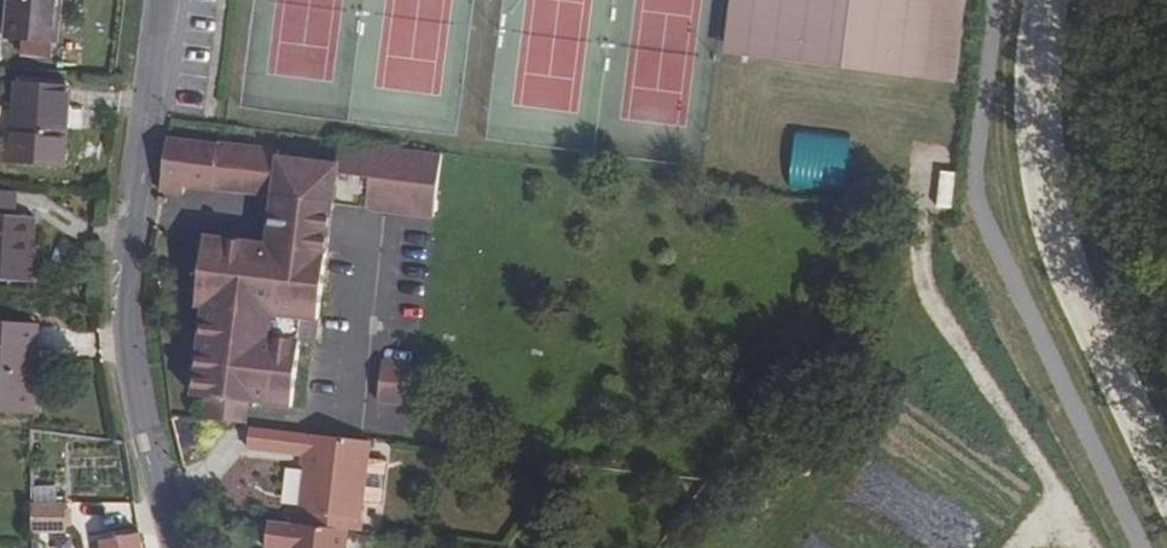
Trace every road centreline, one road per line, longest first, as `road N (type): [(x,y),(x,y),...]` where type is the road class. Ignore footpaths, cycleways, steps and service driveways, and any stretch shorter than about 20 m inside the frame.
road 1 (residential): [(175,547),(132,378),(126,313),(161,0)]

